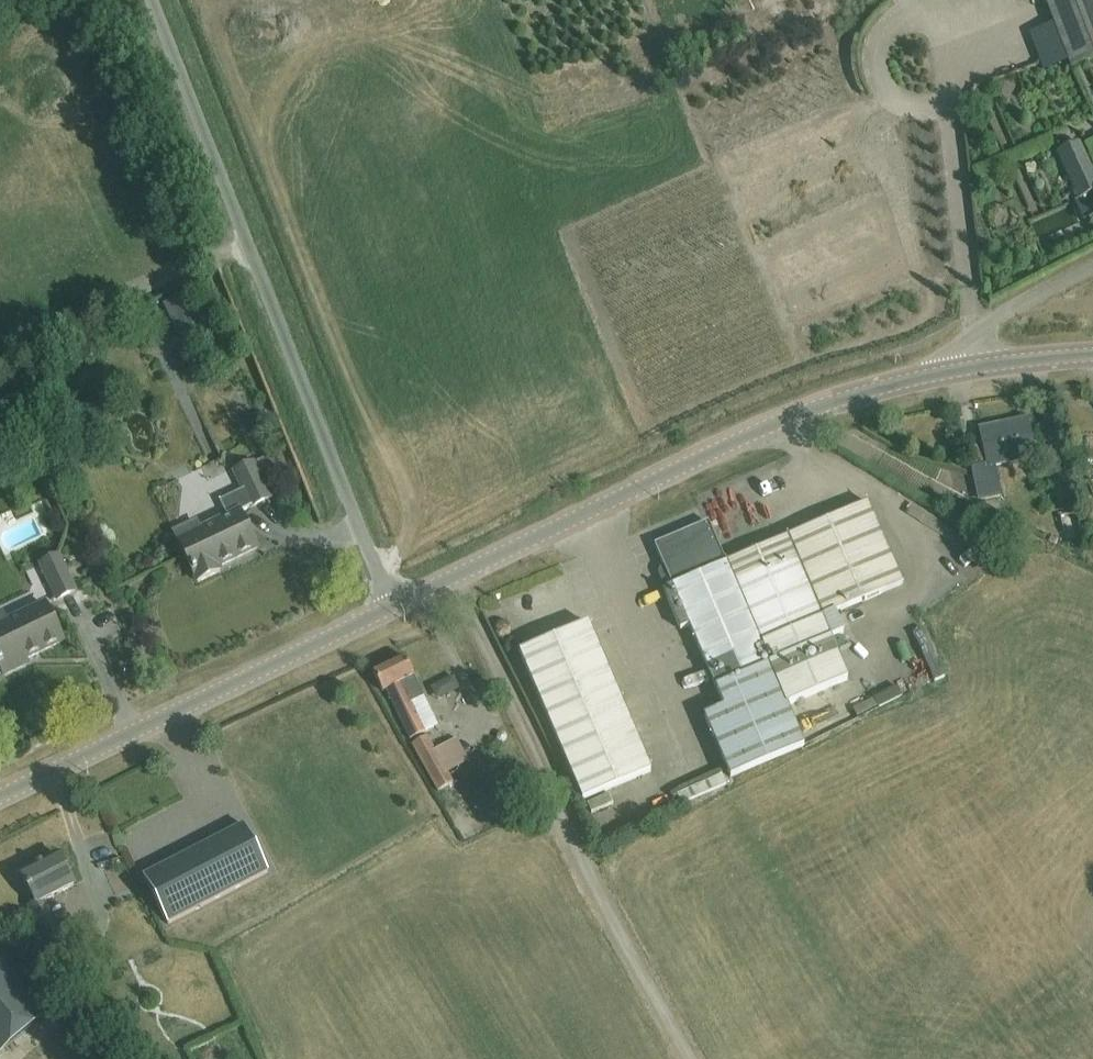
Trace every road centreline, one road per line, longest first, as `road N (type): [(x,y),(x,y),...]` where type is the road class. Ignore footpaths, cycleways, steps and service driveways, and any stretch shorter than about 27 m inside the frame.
road 1 (unclassified): [(390,607),(151,0)]
road 2 (tertiary): [(457,576),(769,424),(957,370)]
road 3 (unclassified): [(691,1058),(580,867),(457,576)]
road 4 (tertiary): [(0,797),(390,607)]
road 5 (residential): [(957,370),(975,332),(1092,268)]
road 6 (tertiary): [(957,370),(1092,355)]

